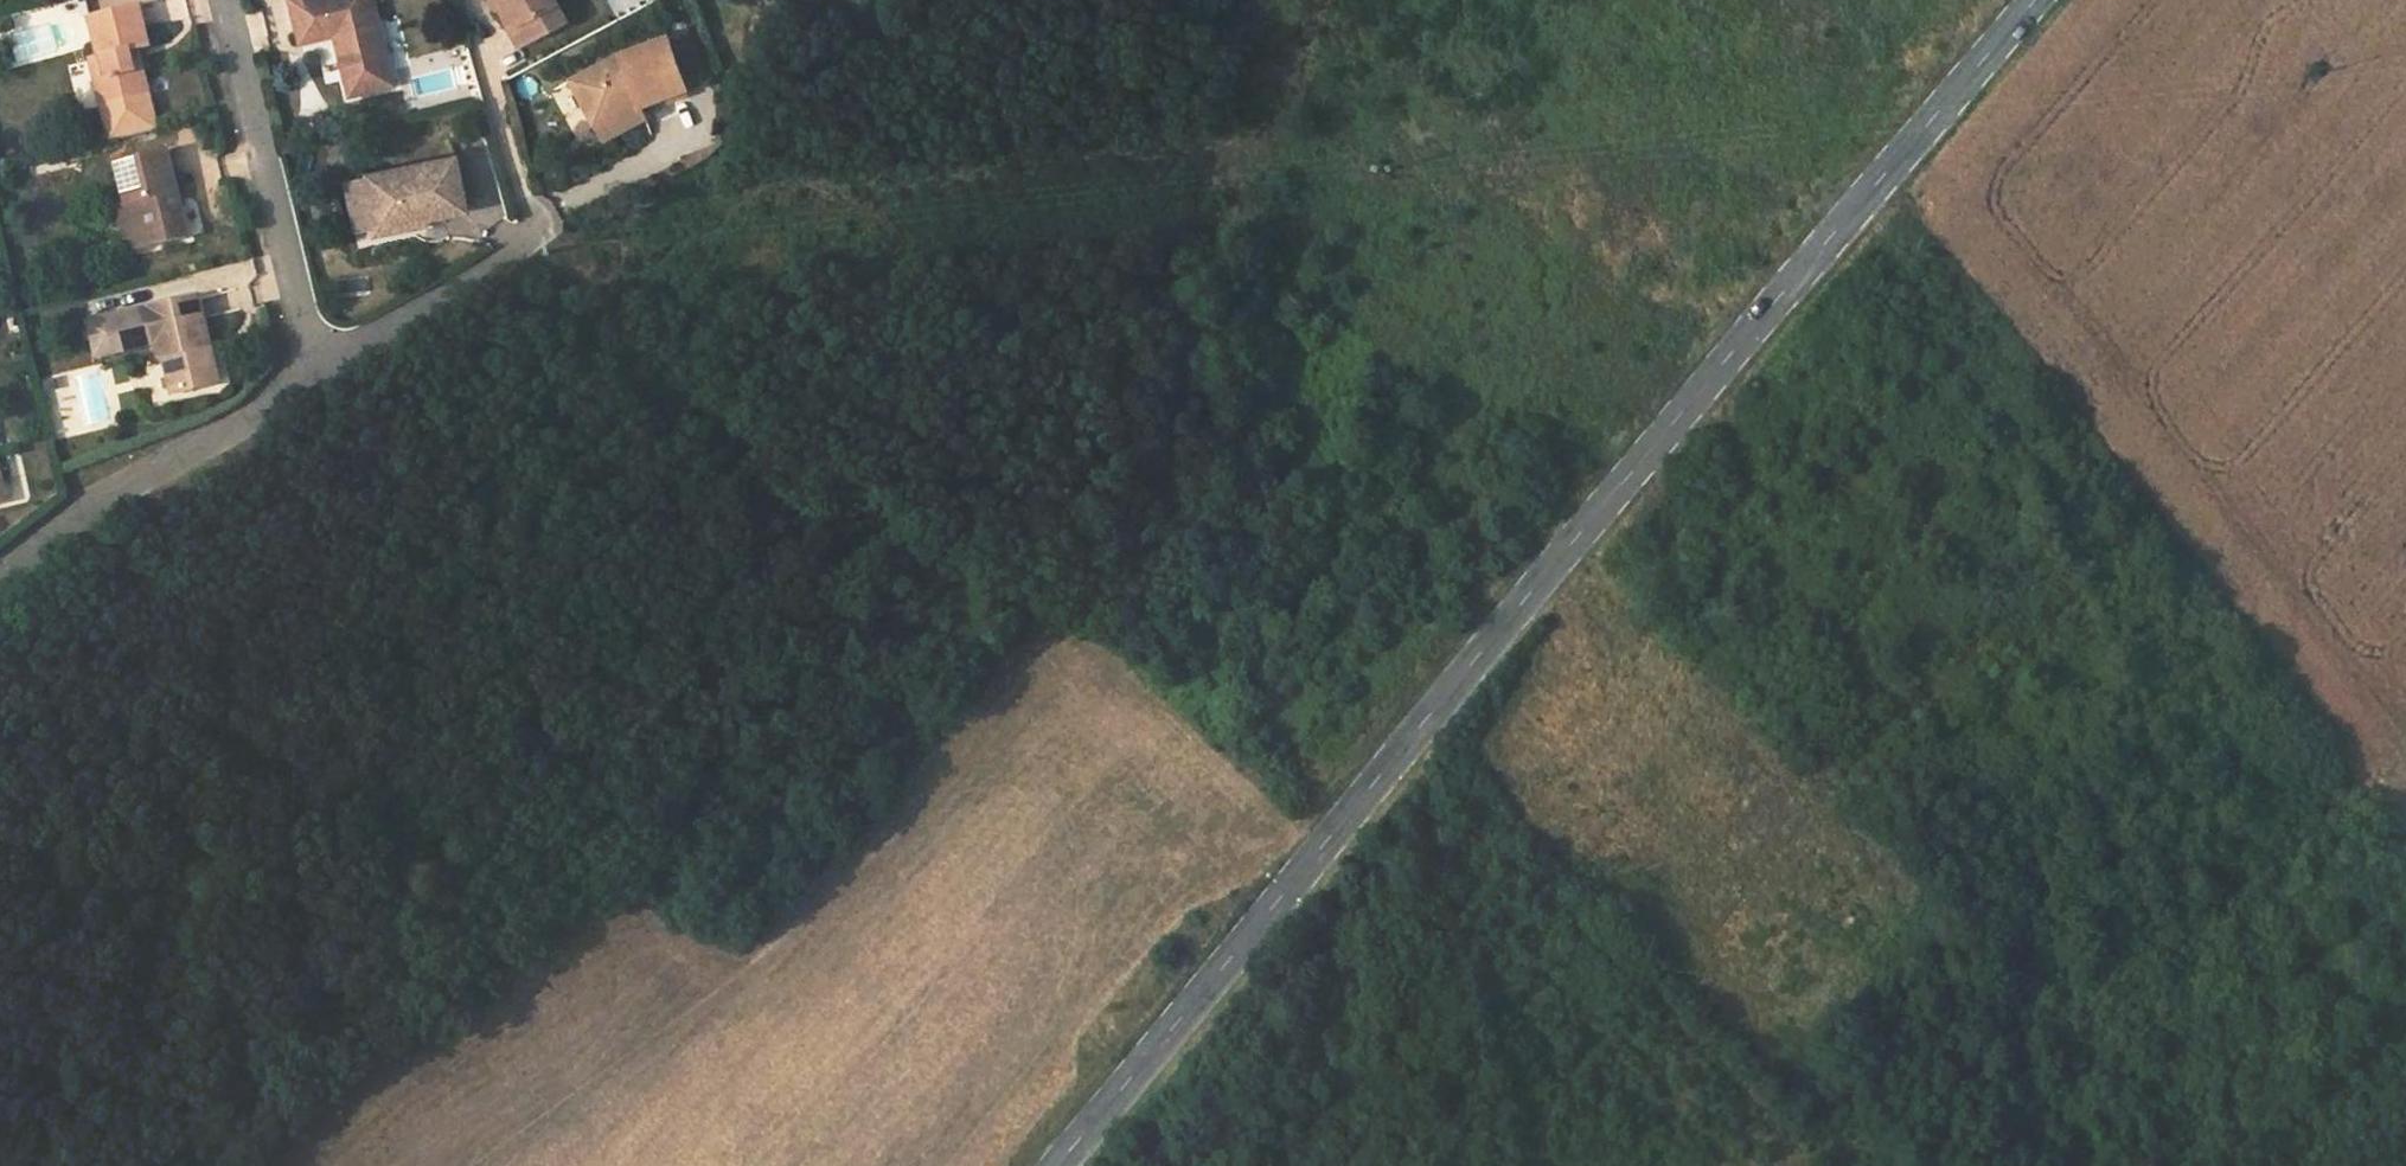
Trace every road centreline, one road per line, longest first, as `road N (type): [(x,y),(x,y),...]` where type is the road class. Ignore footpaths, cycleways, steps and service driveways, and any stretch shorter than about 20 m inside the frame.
road 1 (tertiary): [(1055,1165),(2039,0)]
road 2 (residential): [(0,578),(314,363)]
road 3 (residential): [(222,0),(314,363)]
road 4 (residential): [(314,363),(533,237)]

